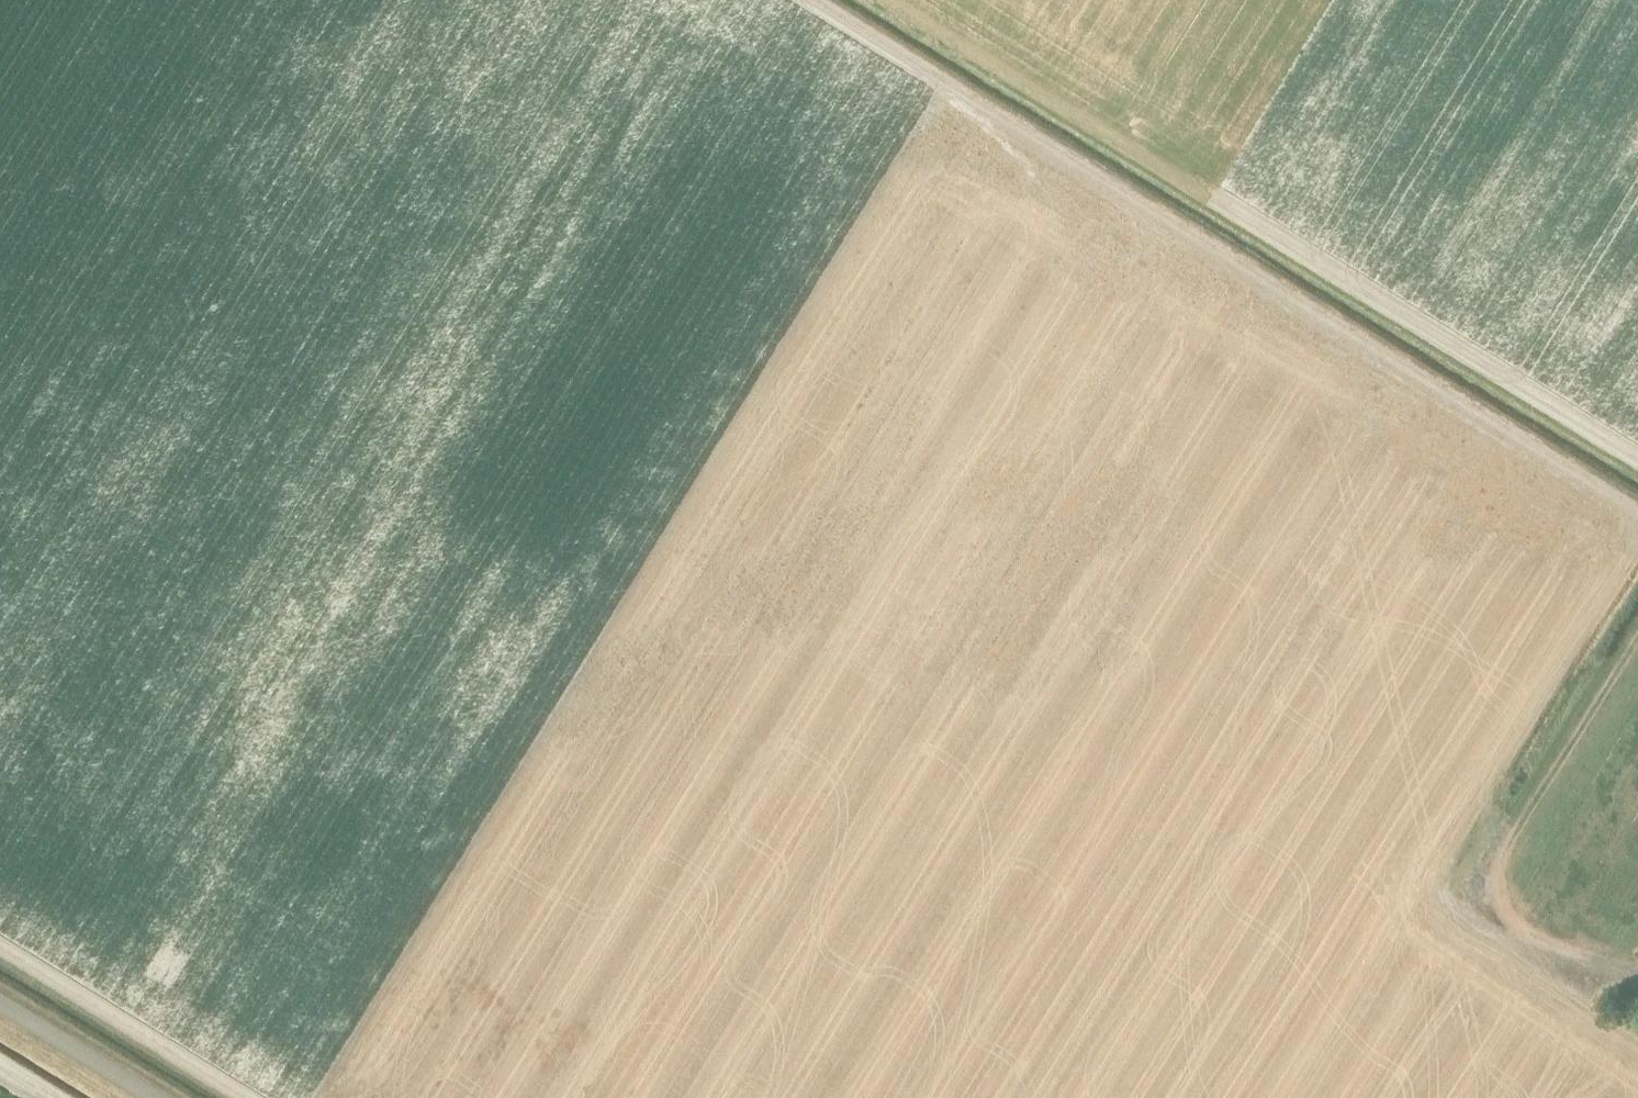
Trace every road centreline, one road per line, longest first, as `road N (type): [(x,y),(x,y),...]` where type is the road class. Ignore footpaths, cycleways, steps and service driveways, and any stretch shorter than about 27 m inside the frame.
road 1 (unclassified): [(155,1097),(0,1003)]

